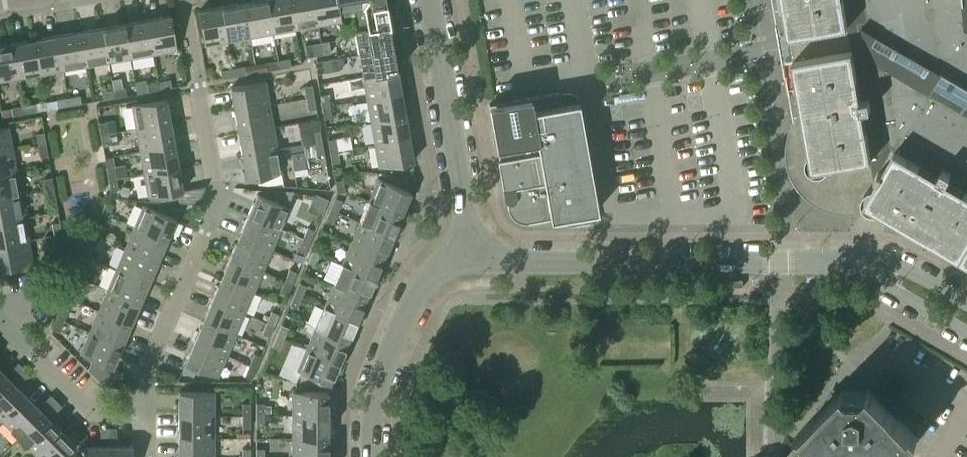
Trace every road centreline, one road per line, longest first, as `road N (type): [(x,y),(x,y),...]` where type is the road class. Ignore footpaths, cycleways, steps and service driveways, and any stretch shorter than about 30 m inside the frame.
road 1 (tertiary): [(467,248),(520,260),(860,265),(966,321)]
road 2 (residential): [(147,410),(147,370),(218,203),(185,0)]
road 3 (residential): [(467,248),(423,0)]
road 4 (tertiary): [(369,456),(368,401),(401,324),(425,285),(467,248)]
road 5 (residential): [(147,410),(90,412),(0,322)]

